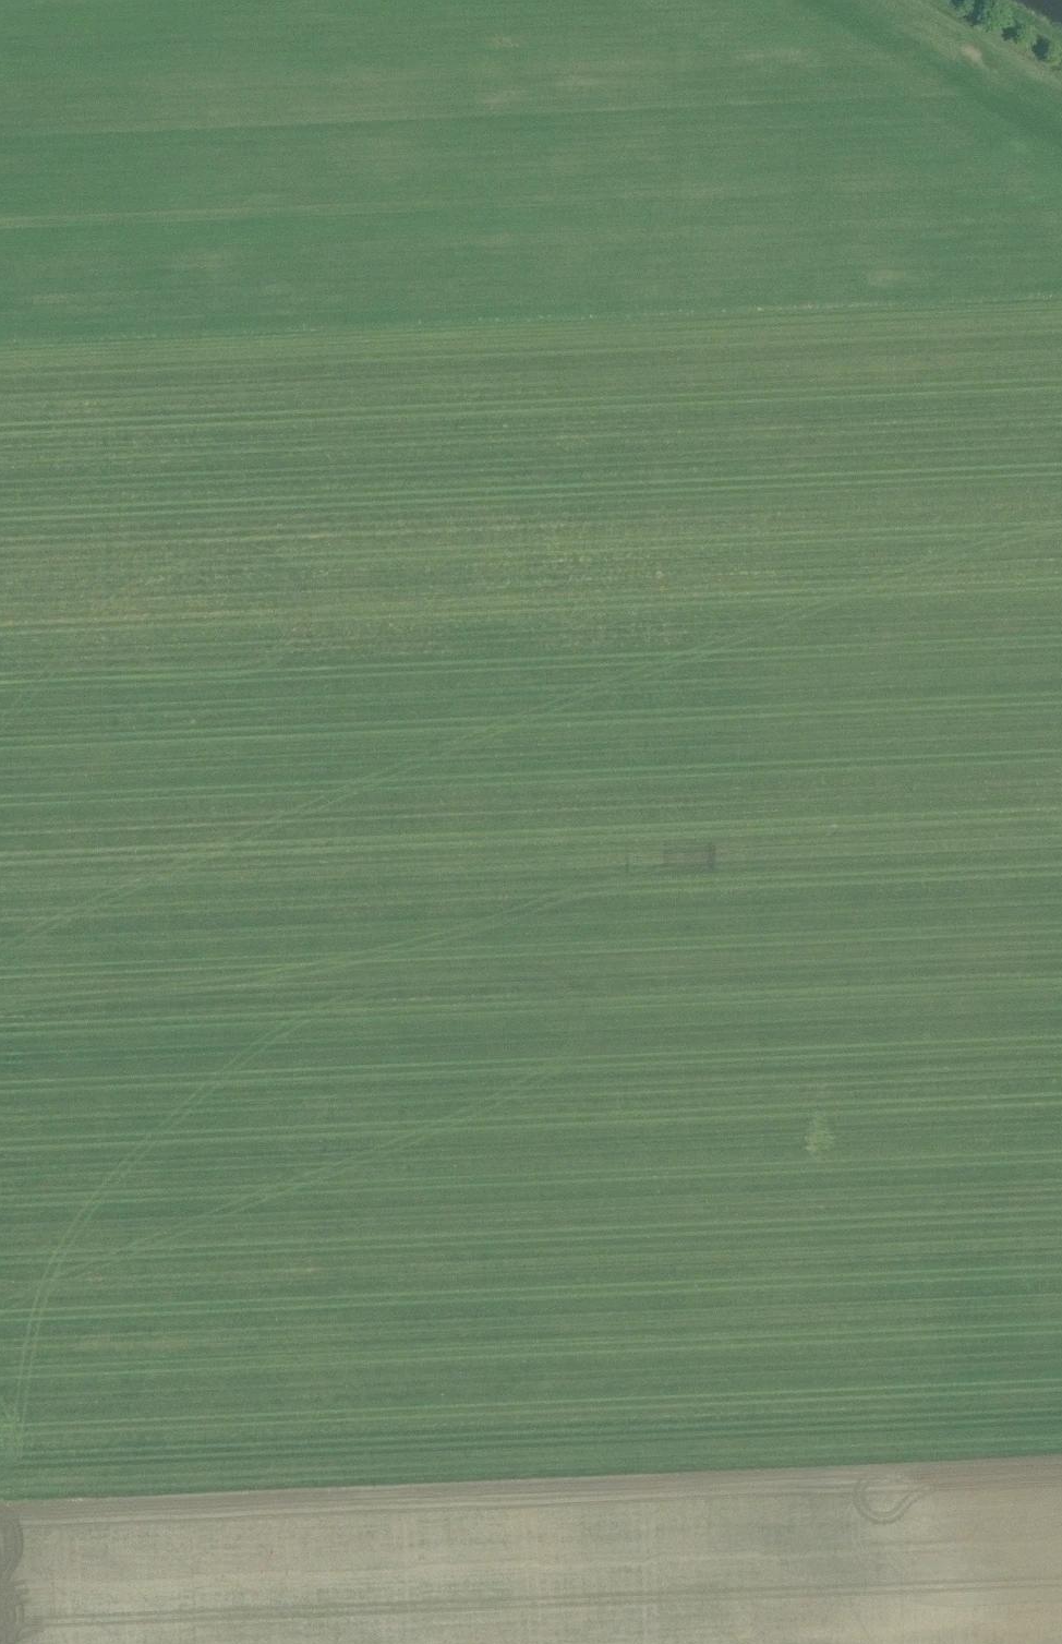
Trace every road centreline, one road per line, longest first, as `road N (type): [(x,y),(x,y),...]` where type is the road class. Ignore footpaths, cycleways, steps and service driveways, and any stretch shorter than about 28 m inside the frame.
road 1 (track): [(951,0),(1061,62)]

